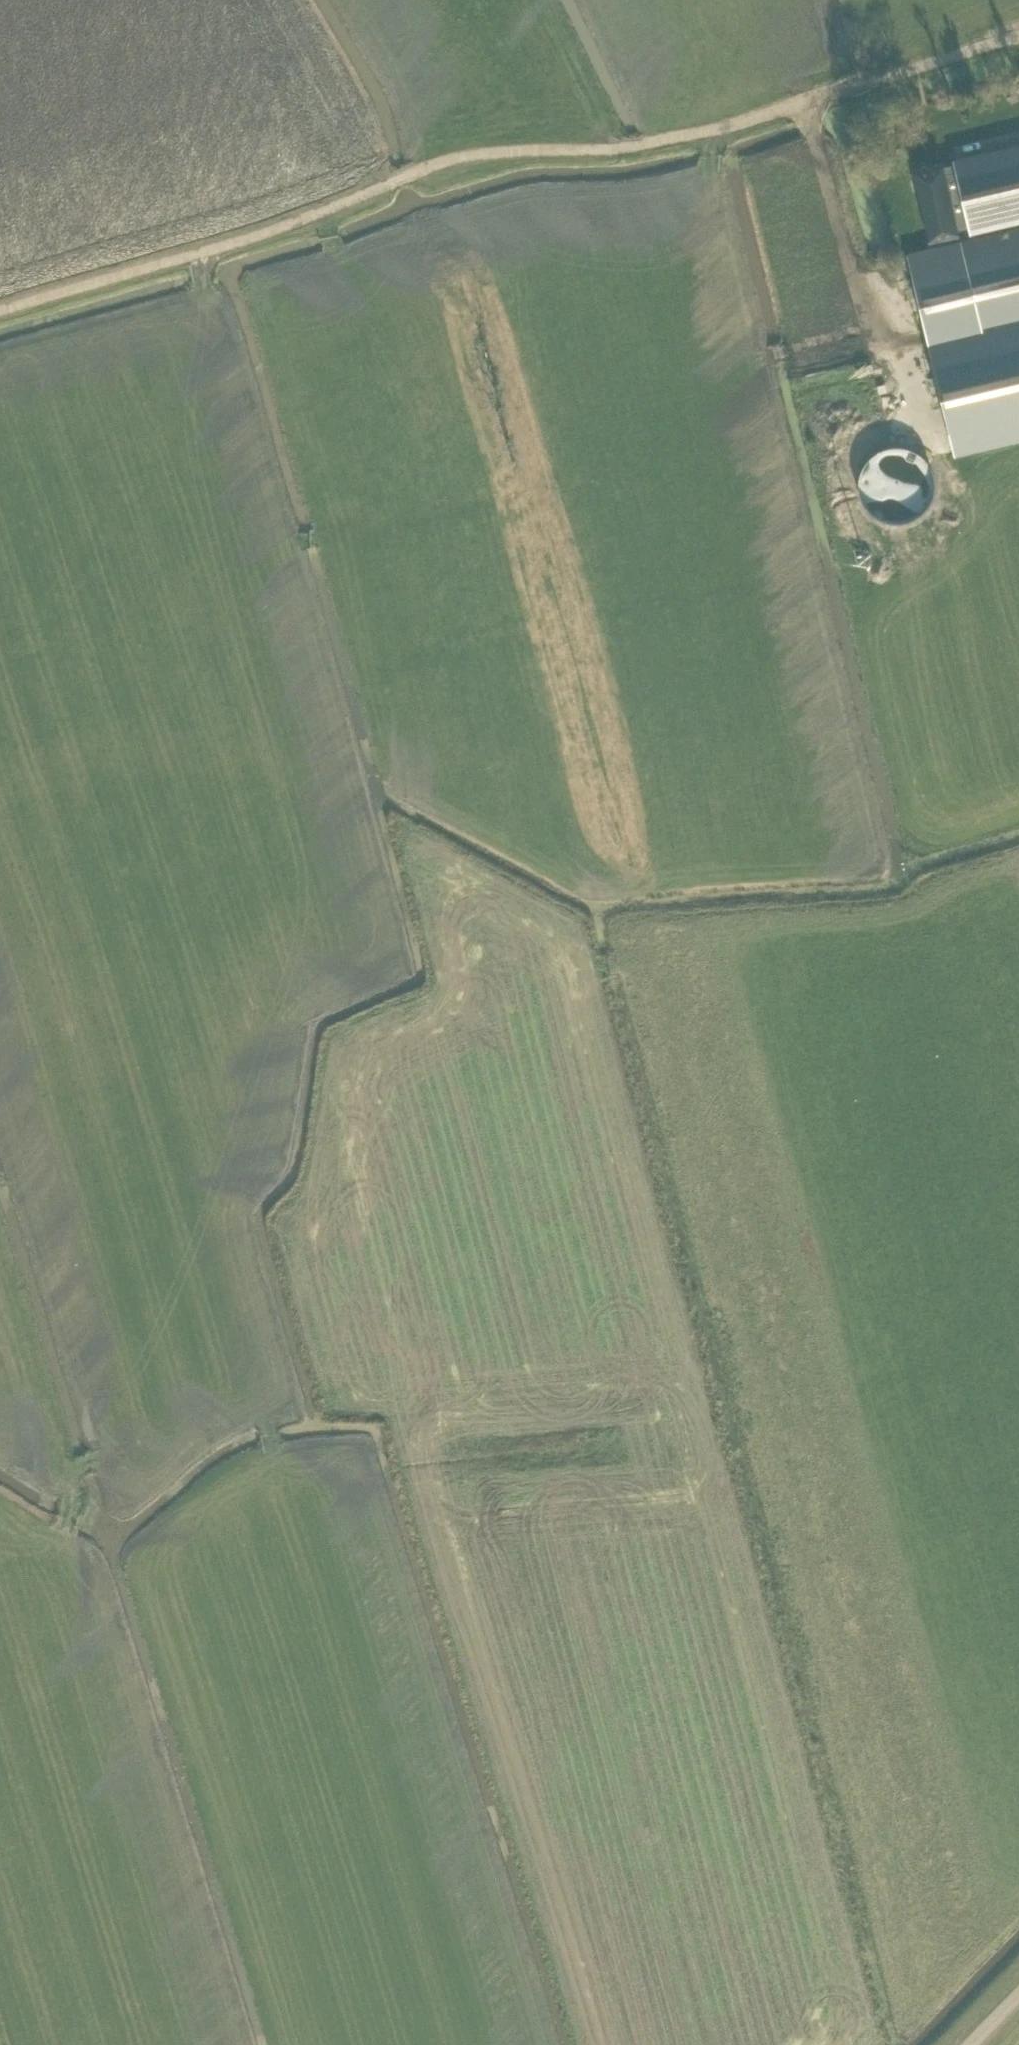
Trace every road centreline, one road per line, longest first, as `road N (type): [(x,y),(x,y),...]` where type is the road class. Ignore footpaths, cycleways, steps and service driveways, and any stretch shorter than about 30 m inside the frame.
road 1 (unclassified): [(0,316),(274,236),(397,186),(487,160),(603,154),(730,132),(1018,41)]

